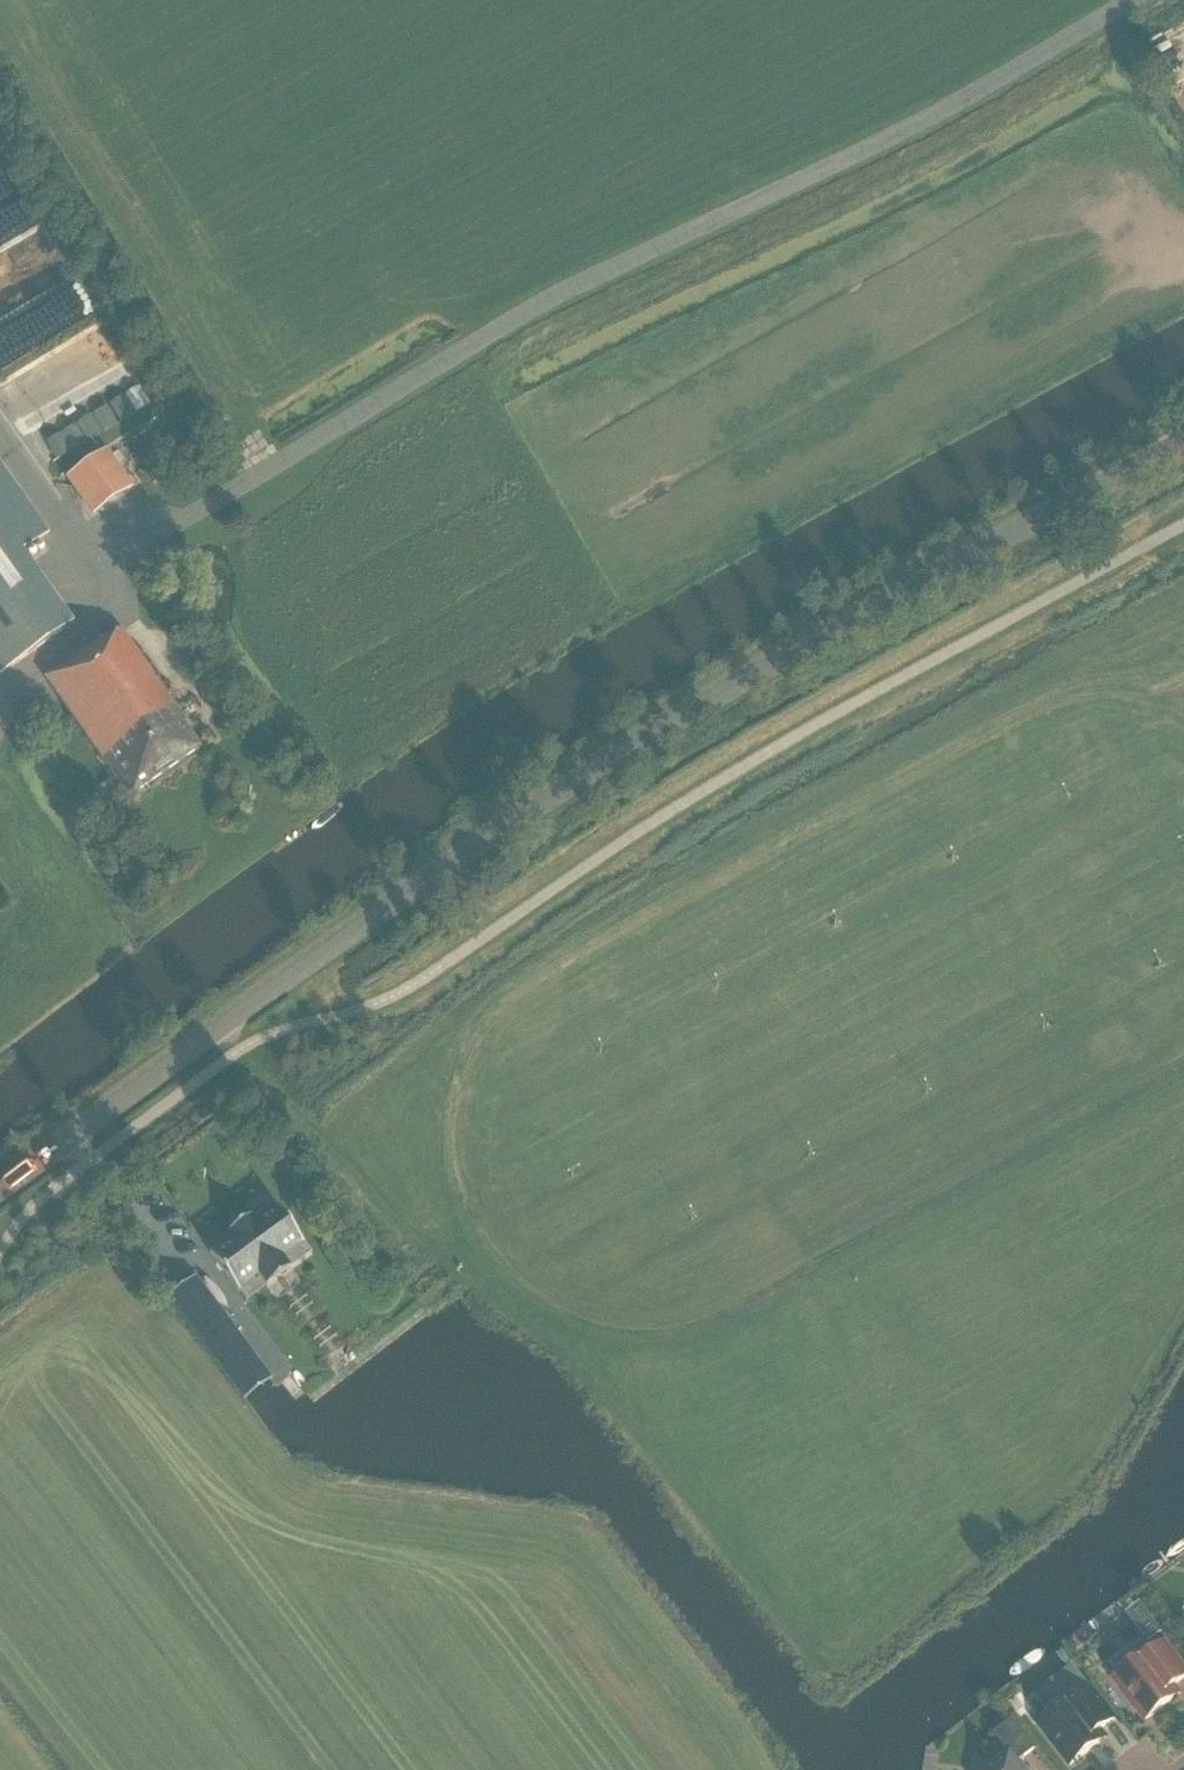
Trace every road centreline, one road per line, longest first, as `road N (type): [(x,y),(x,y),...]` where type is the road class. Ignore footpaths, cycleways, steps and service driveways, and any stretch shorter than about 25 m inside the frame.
road 1 (tertiary): [(0,1190),(467,843),(824,632),(1183,440)]
road 2 (unclassified): [(184,516),(515,317),(921,126),(1140,0)]

